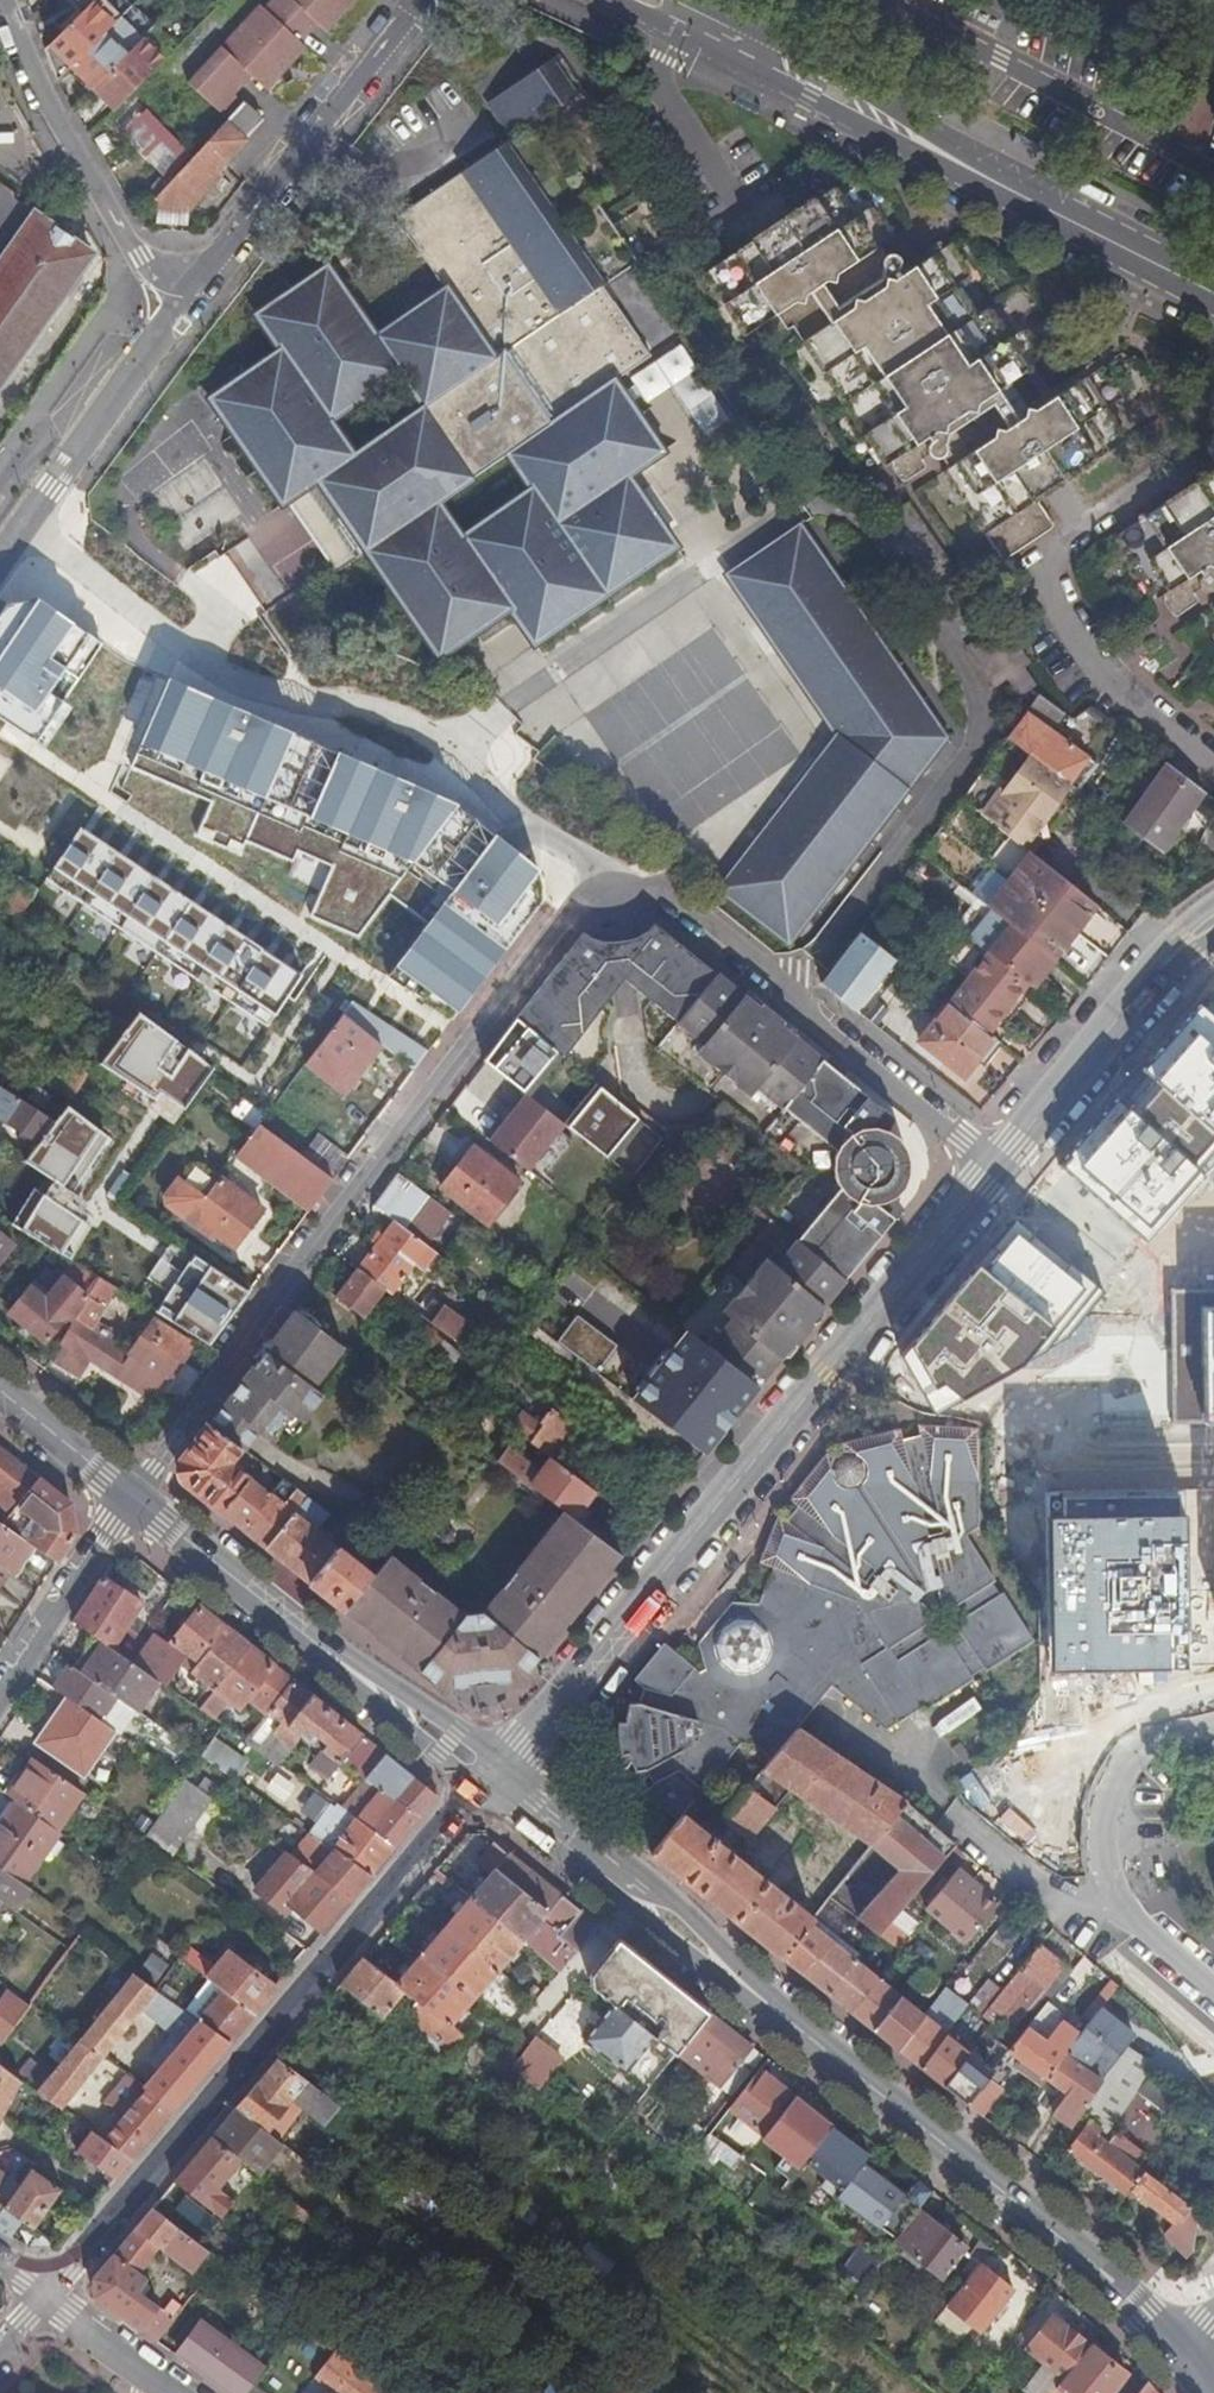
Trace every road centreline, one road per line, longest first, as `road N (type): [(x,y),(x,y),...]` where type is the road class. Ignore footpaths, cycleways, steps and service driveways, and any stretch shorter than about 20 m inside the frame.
road 1 (tertiary): [(485,1780),(1111,2285),(1180,2350)]
road 2 (residential): [(992,1167),(523,1746),(485,1780)]
road 3 (residential): [(133,1497),(603,876)]
road 4 (residential): [(485,1780),(39,2297)]
road 5 (secondary): [(1213,297),(751,56)]
road 6 (residential): [(992,1167),(793,993),(603,876)]
road 7 (tertiary): [(133,1497),(485,1780)]
road 8 (residential): [(173,316),(424,0)]
road 9 (residential): [(874,0),(1213,171)]
road 10 (residential): [(1213,1987),(1119,1902),(1100,1834),(1112,1785),(1138,1744),(1213,1719)]
road 11 (residential): [(9,0),(46,98),(173,316)]
road 12 (residential): [(1213,921),(1139,986),(992,1167)]
road 13 (residential): [(0,547),(173,316)]
road 14 (residential): [(0,1695),(133,1497)]
road 15 (tertiary): [(0,1392),(133,1497)]
road 16 (unclassified): [(39,2297),(171,2392)]
road 17 (residential): [(1213,1462),(1051,1466)]
road 18 (secondary): [(751,56),(638,0)]

